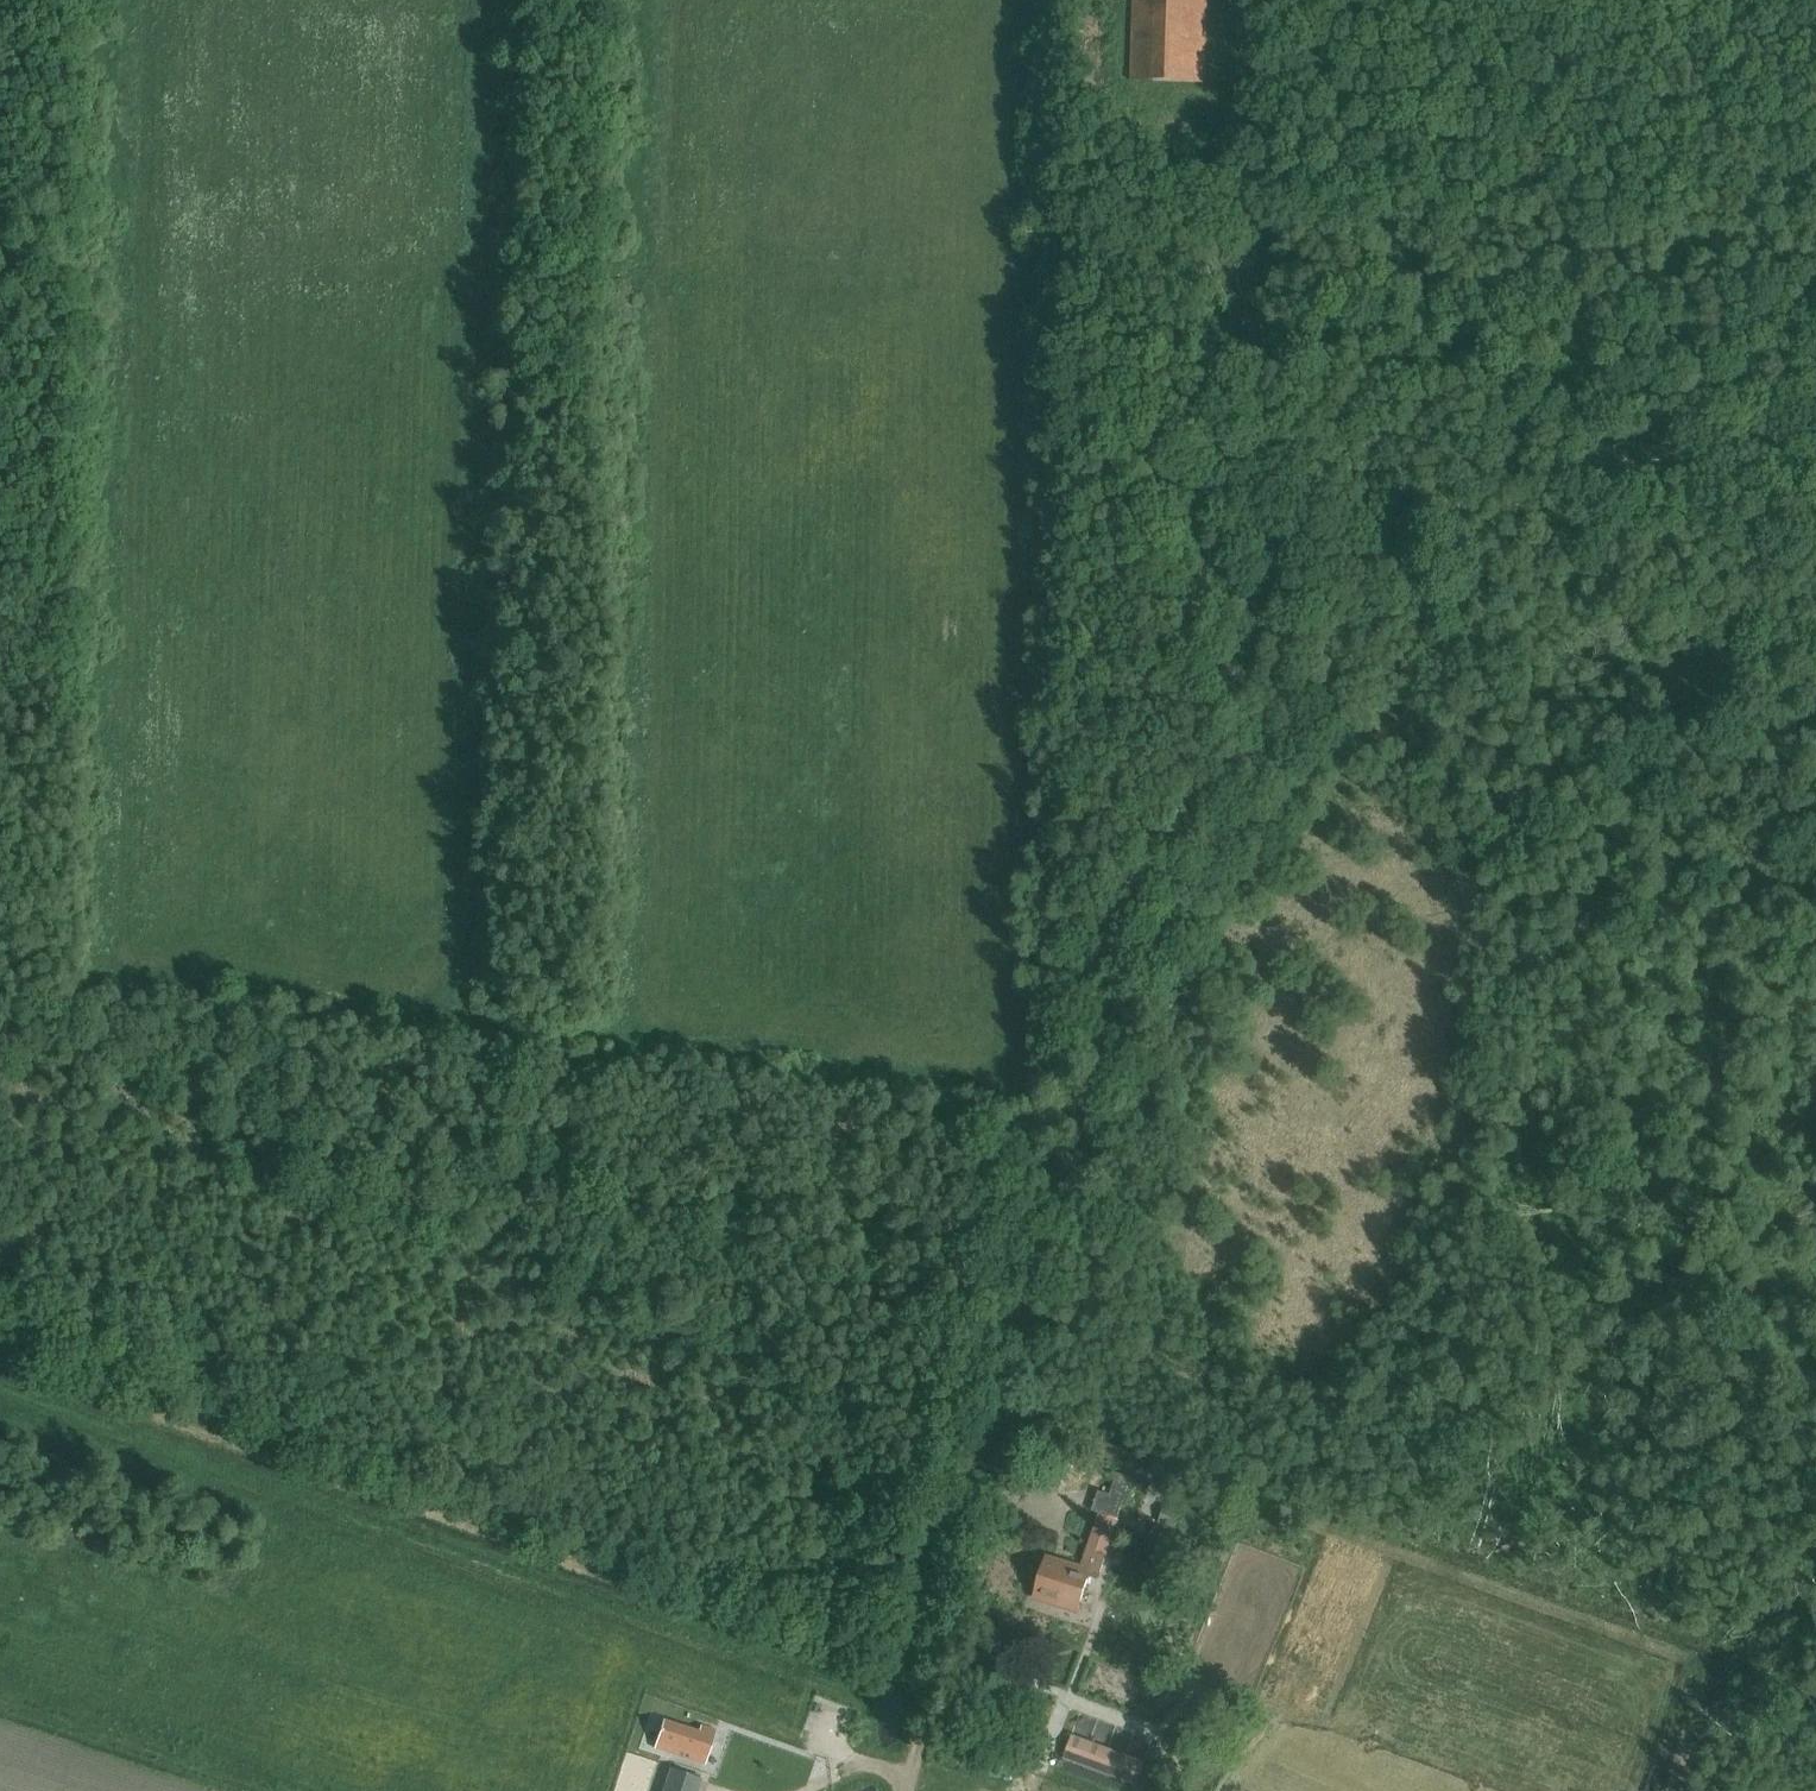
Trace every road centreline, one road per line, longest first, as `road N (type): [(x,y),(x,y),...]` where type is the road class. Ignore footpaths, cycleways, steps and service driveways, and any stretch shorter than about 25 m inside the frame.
road 1 (track): [(1611,295),(1513,273),(1297,255),(1273,243),(1257,216),(1240,148),(1236,0)]

